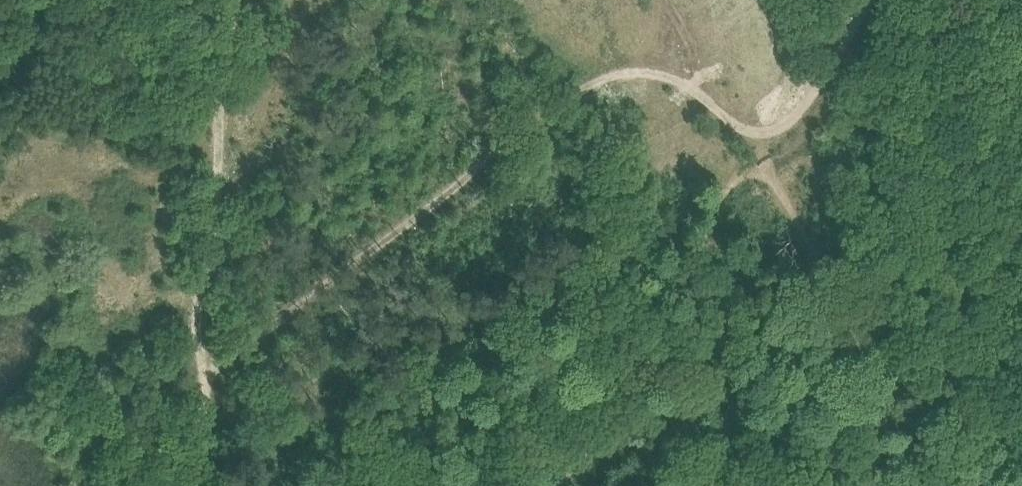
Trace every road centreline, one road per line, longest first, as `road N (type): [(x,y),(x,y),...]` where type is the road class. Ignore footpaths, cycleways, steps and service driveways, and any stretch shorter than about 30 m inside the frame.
road 1 (track): [(180,485),(187,440),(216,370),(273,315),(580,84),(627,72),(668,81),(740,129)]
road 2 (track): [(493,485),(671,263),(740,129)]
road 3 (track): [(236,0),(194,342),(216,370)]
road 4 (track): [(763,138),(817,82),(865,0)]

